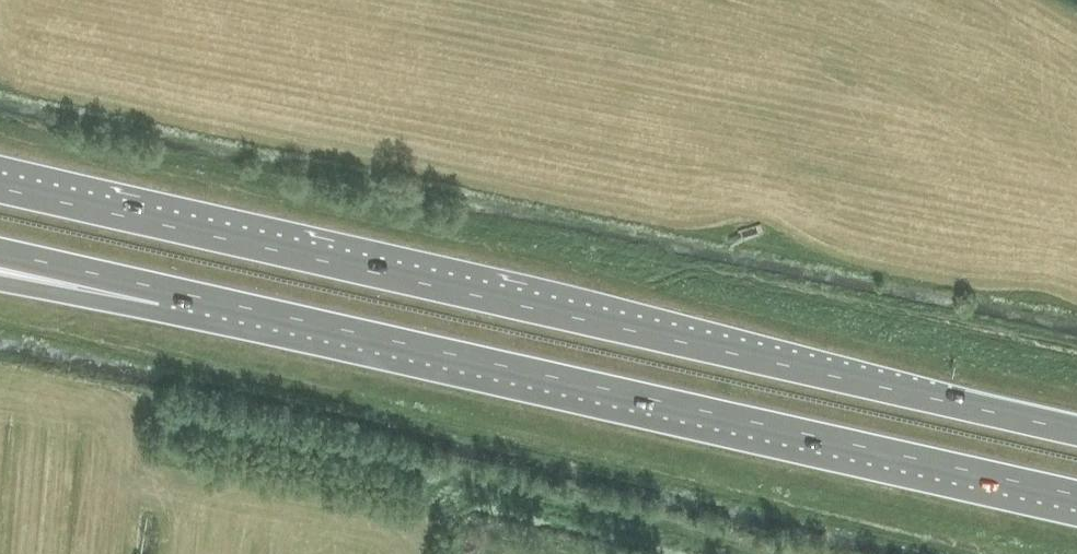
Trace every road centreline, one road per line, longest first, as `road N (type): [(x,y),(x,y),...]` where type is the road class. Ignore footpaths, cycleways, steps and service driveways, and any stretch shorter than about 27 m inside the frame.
road 1 (trunk): [(1076,433),(0,188)]
road 2 (trunk): [(159,289),(1076,495)]
road 3 (trunk): [(0,253),(159,289)]
road 4 (trunk): [(0,269),(159,289)]

